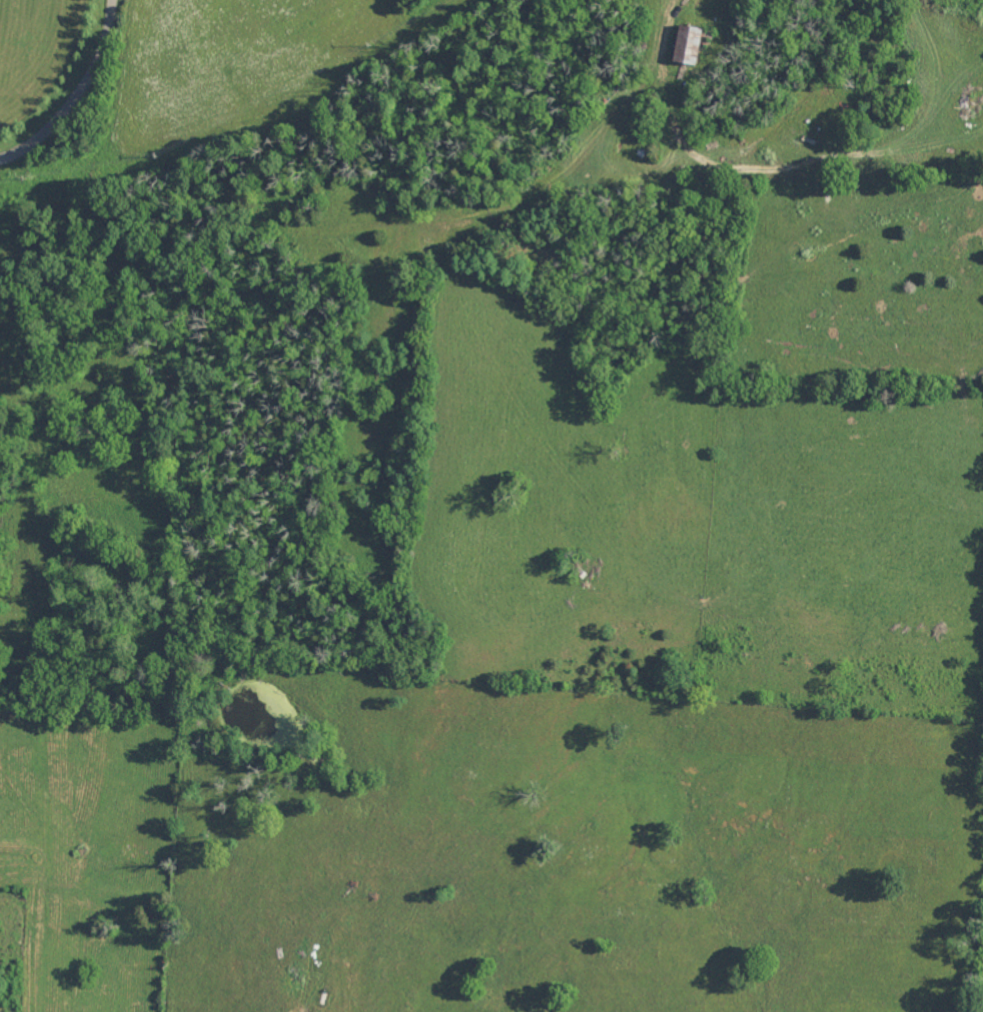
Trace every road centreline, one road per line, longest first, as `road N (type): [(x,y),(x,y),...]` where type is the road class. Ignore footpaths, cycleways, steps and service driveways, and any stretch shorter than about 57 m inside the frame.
road 1 (residential): [(115,0),(103,48),(78,92),(43,131),(0,154)]

